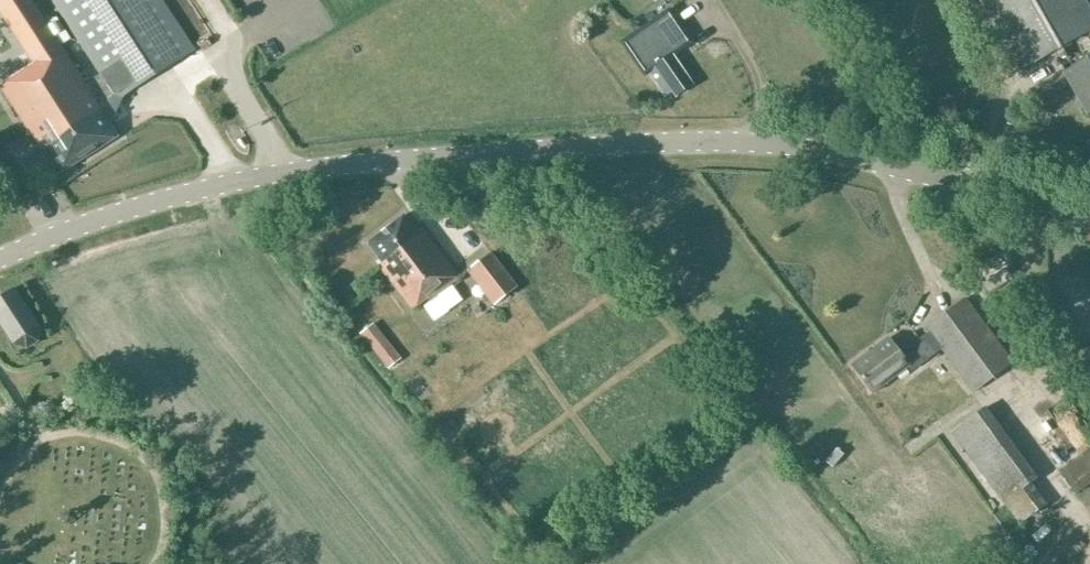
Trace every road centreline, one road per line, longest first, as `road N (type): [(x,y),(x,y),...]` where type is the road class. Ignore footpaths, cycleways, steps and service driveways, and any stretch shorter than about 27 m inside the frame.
road 1 (tertiary): [(0,260),(107,216),(255,177),(480,150),(738,143),(1089,222)]

